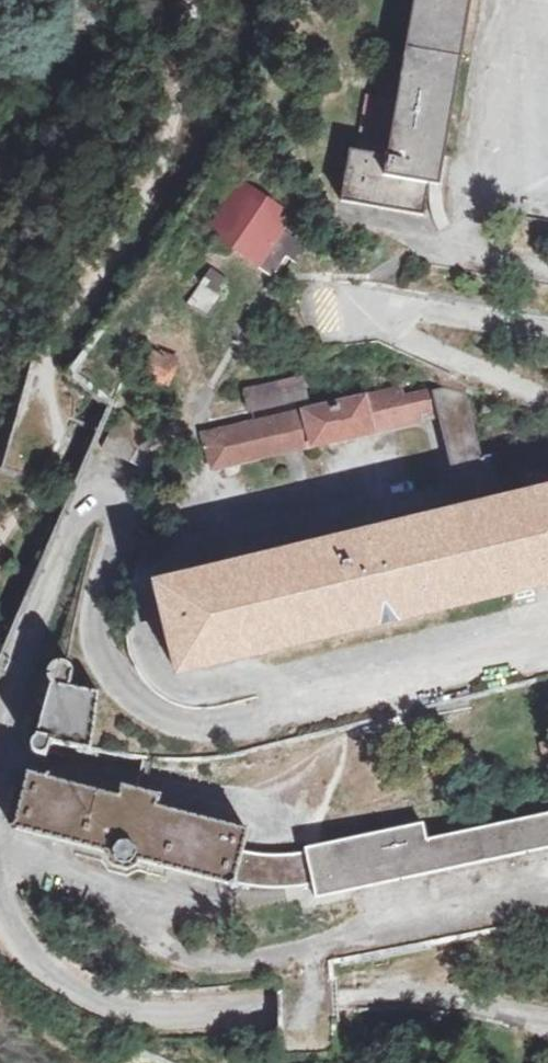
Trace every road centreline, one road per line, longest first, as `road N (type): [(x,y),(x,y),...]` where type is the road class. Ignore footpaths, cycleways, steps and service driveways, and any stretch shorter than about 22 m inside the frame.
road 1 (residential): [(0,734),(13,682),(82,508),(96,497),(114,500),(124,514),(102,575),(103,648),(155,713),(238,730),(398,664)]
road 2 (residential): [(547,1019),(449,1001),(163,1014),(117,1009),(71,989),(30,954),(0,895)]
road 3 (residential): [(547,399),(423,337),(339,327),(339,302),(392,291),(547,321)]
road 4 (residential): [(398,664),(547,620)]

